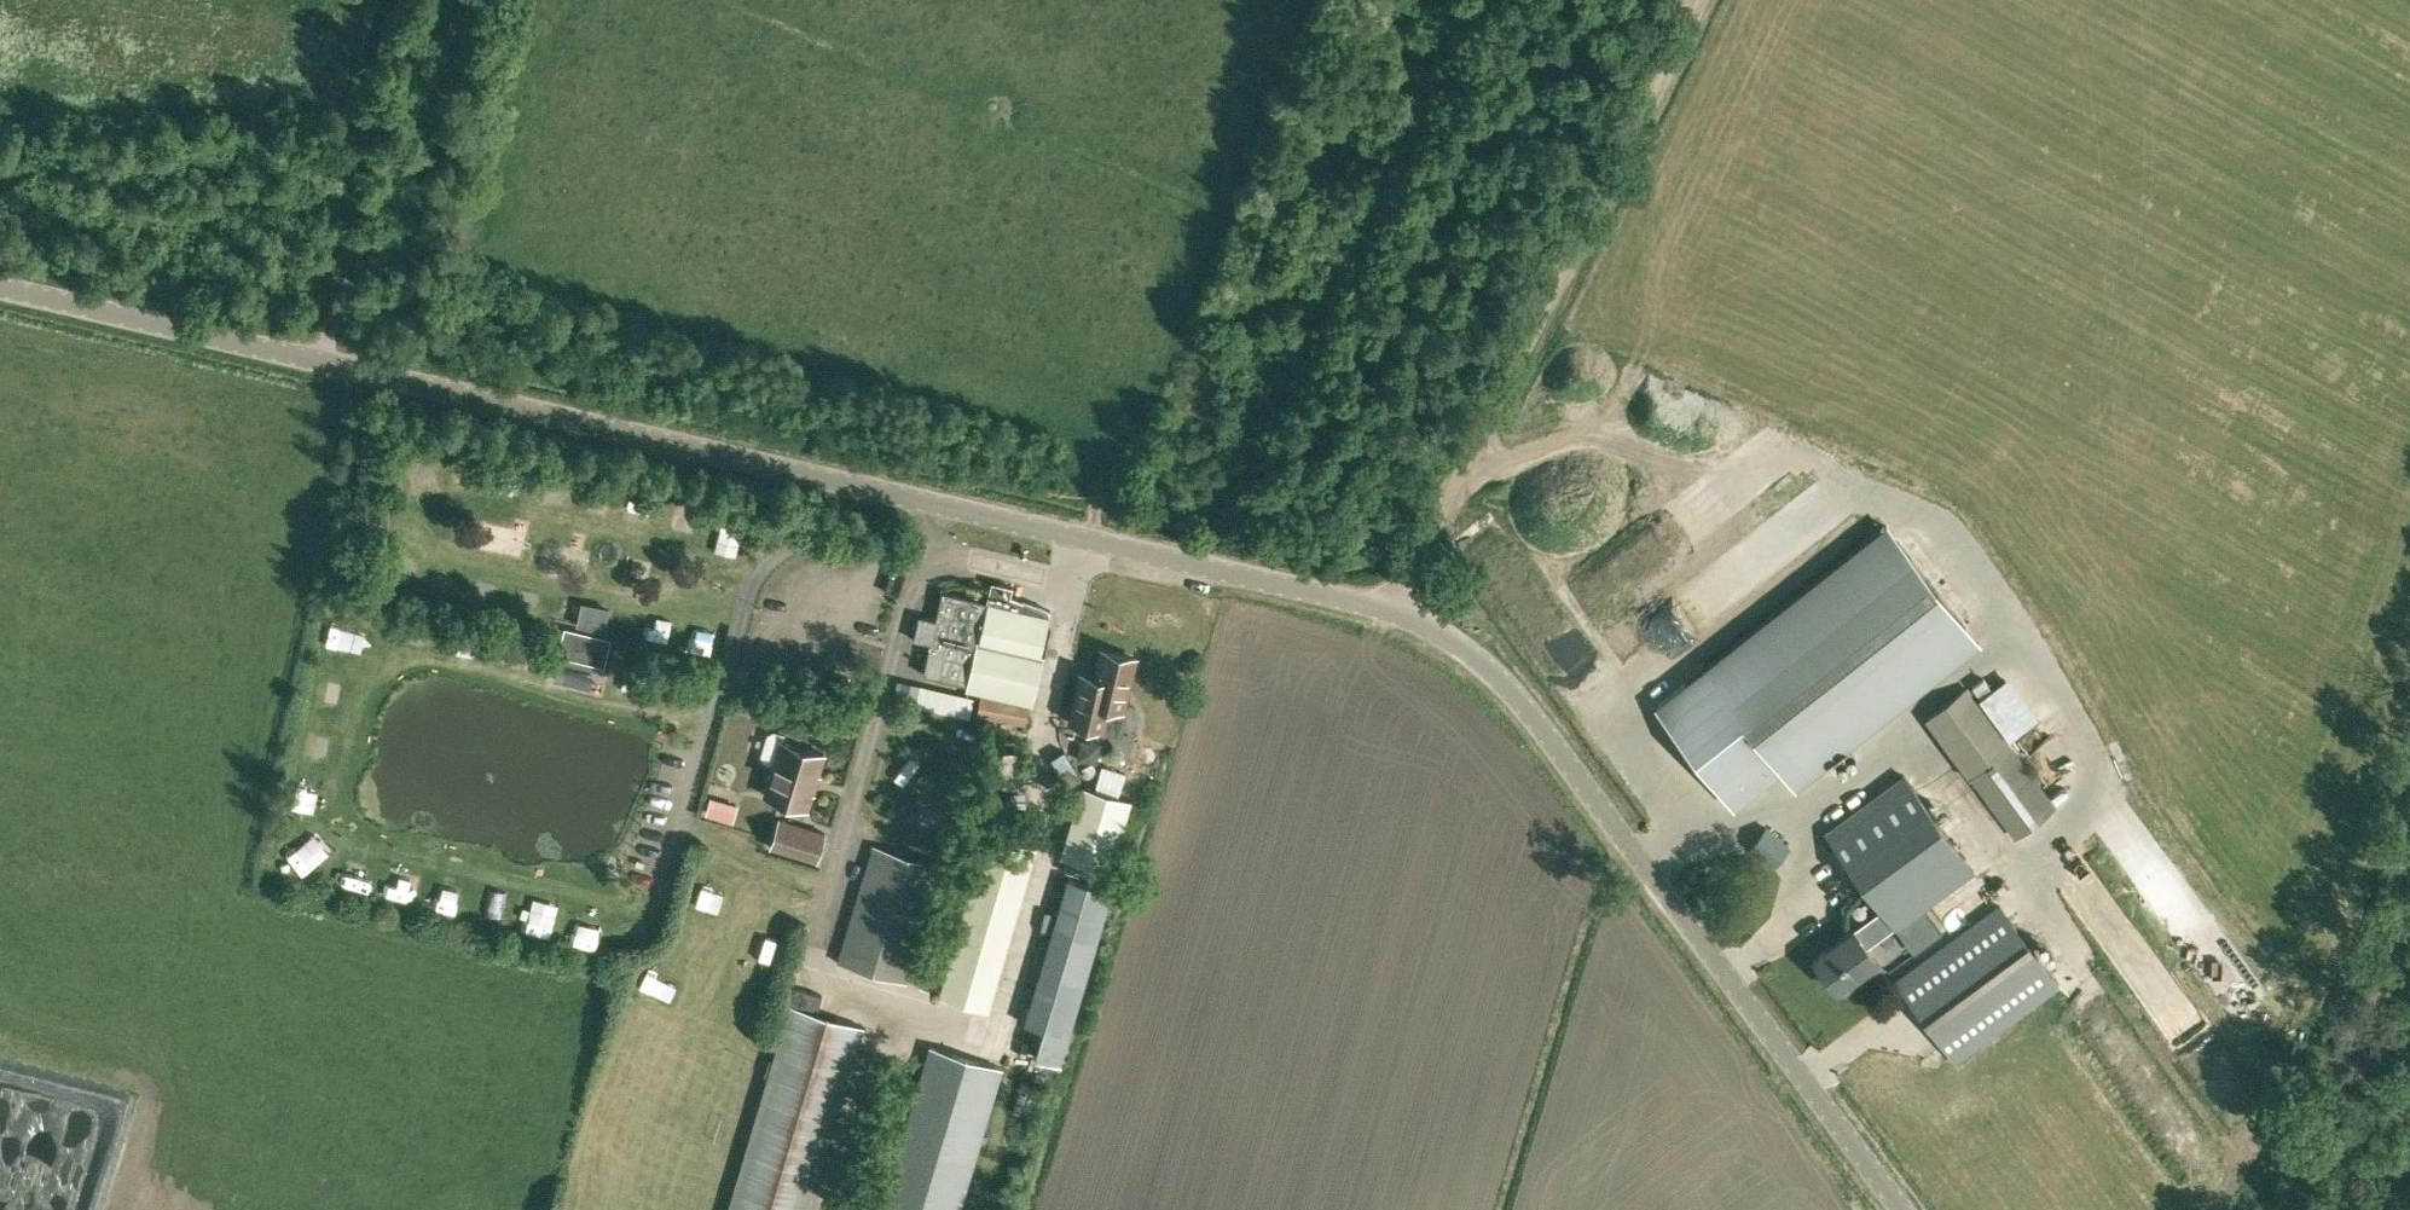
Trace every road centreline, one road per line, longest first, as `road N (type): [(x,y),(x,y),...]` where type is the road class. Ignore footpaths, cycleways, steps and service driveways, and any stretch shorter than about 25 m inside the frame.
road 1 (unclassified): [(1911,1209),(1523,703),(1453,640),(1353,594),(0,286)]
road 2 (track): [(1692,0),(1391,612)]

